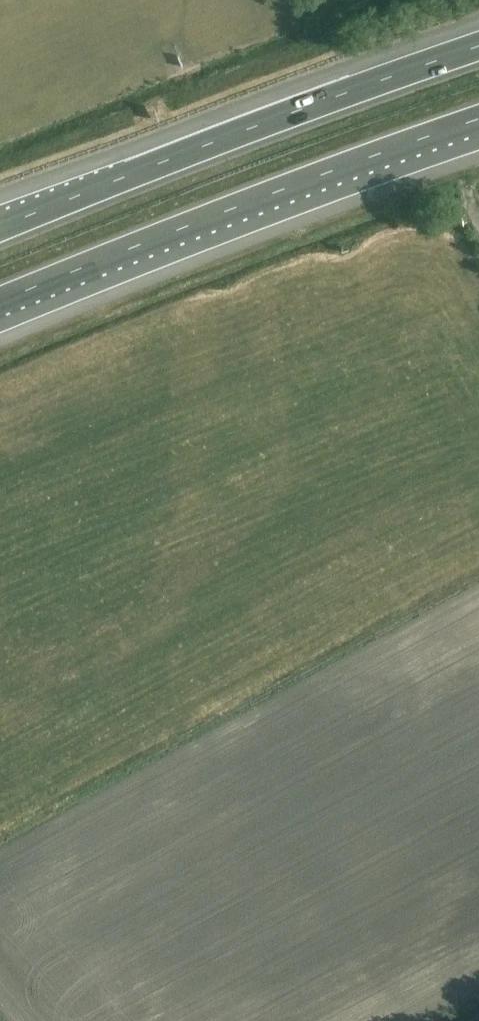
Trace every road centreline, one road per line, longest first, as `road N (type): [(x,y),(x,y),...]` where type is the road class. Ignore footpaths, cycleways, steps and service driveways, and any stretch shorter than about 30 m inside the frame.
road 1 (motorway): [(0,302),(478,120)]
road 2 (motorway): [(478,47),(0,228)]

